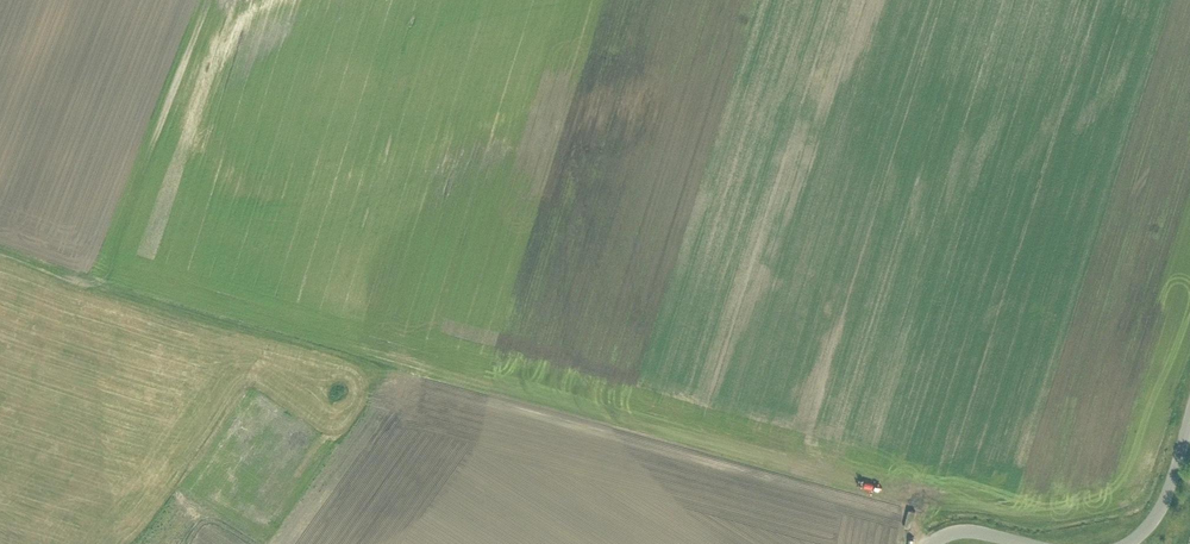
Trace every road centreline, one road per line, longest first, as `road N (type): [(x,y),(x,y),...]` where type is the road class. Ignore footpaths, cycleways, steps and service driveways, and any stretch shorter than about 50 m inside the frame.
road 1 (track): [(923,543),(904,514),(356,361),(0,251)]
road 2 (unclassified): [(1189,414),(1168,495),(1125,543)]

